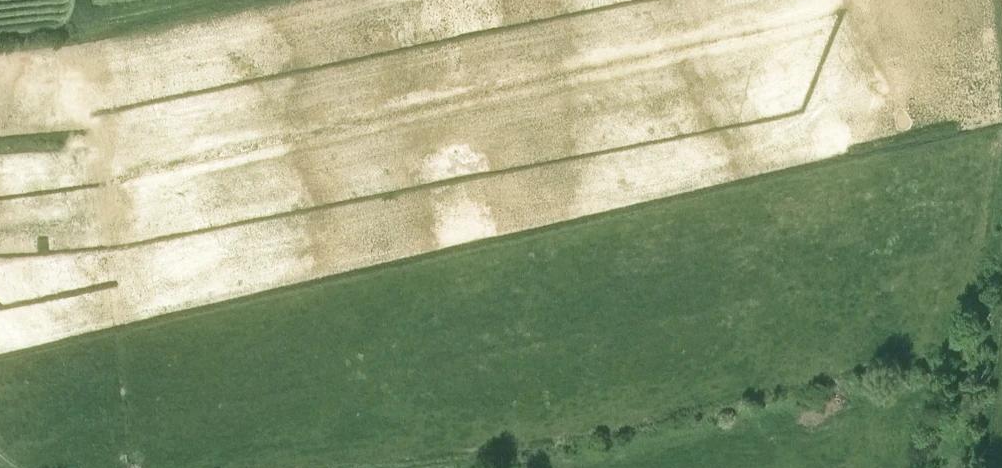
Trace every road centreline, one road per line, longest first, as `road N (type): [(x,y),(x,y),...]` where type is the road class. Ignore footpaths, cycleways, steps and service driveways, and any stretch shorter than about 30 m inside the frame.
road 1 (track): [(924,467),(964,336)]

